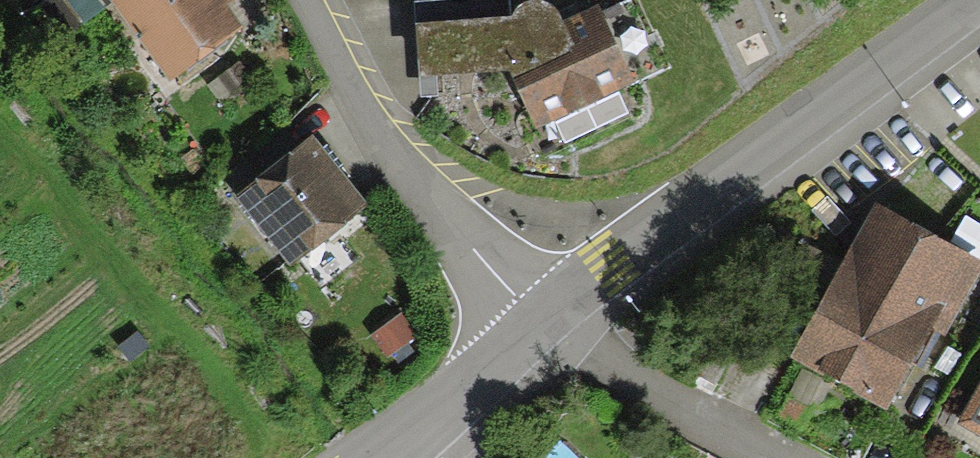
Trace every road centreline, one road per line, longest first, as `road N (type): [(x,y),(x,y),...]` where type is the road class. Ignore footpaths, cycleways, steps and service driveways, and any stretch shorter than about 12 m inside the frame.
road 1 (unclassified): [(561,304),(972,0)]
road 2 (residential): [(304,0),(380,143),(527,333)]
road 3 (residential): [(561,304),(623,367),(786,457)]
road 4 (unclassified): [(418,427),(527,333)]

